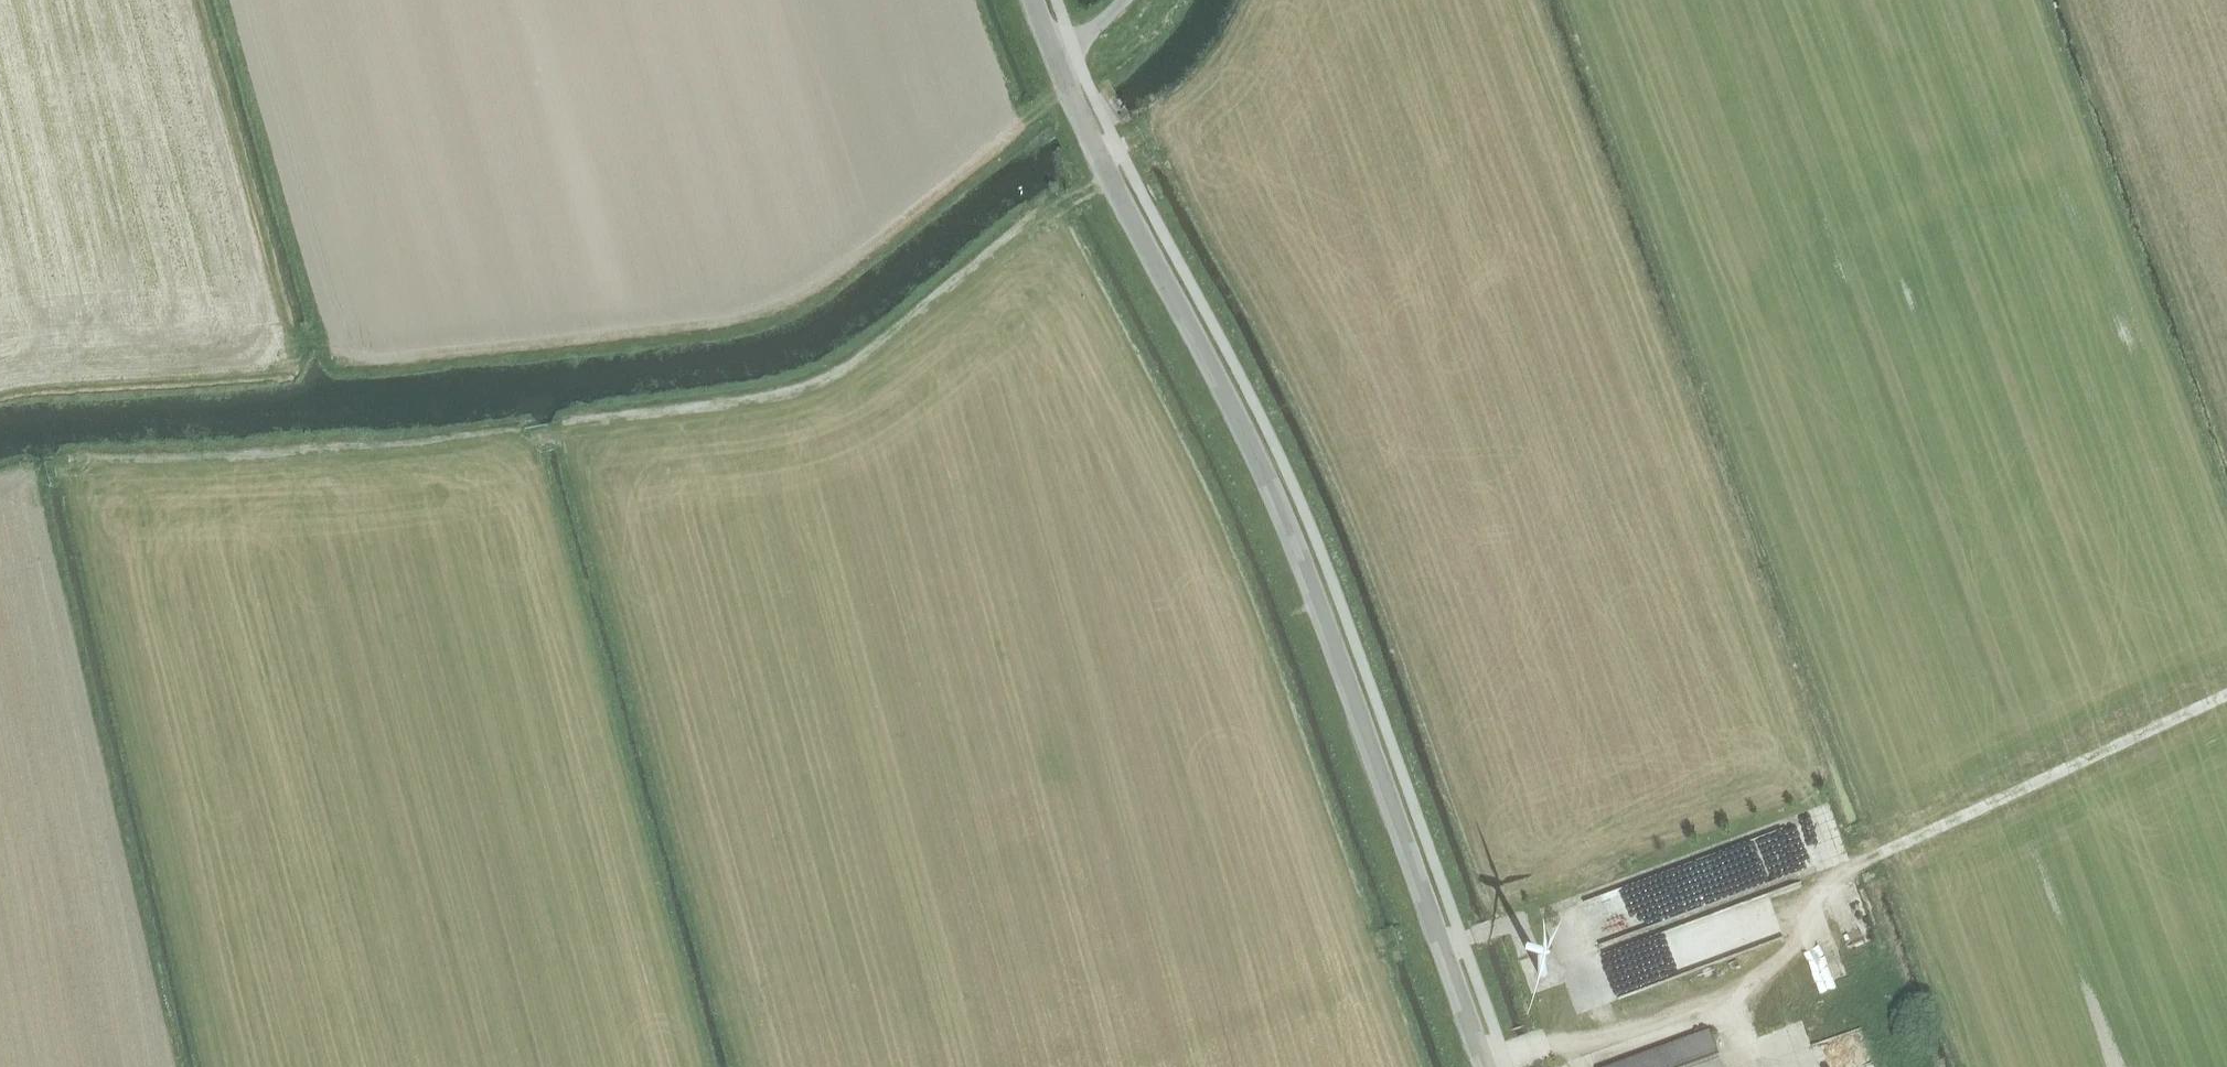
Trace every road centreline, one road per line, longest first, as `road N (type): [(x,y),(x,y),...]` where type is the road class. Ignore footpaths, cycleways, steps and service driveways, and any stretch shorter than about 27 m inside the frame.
road 1 (tertiary): [(1484,1066),(1271,484),(1055,62)]

